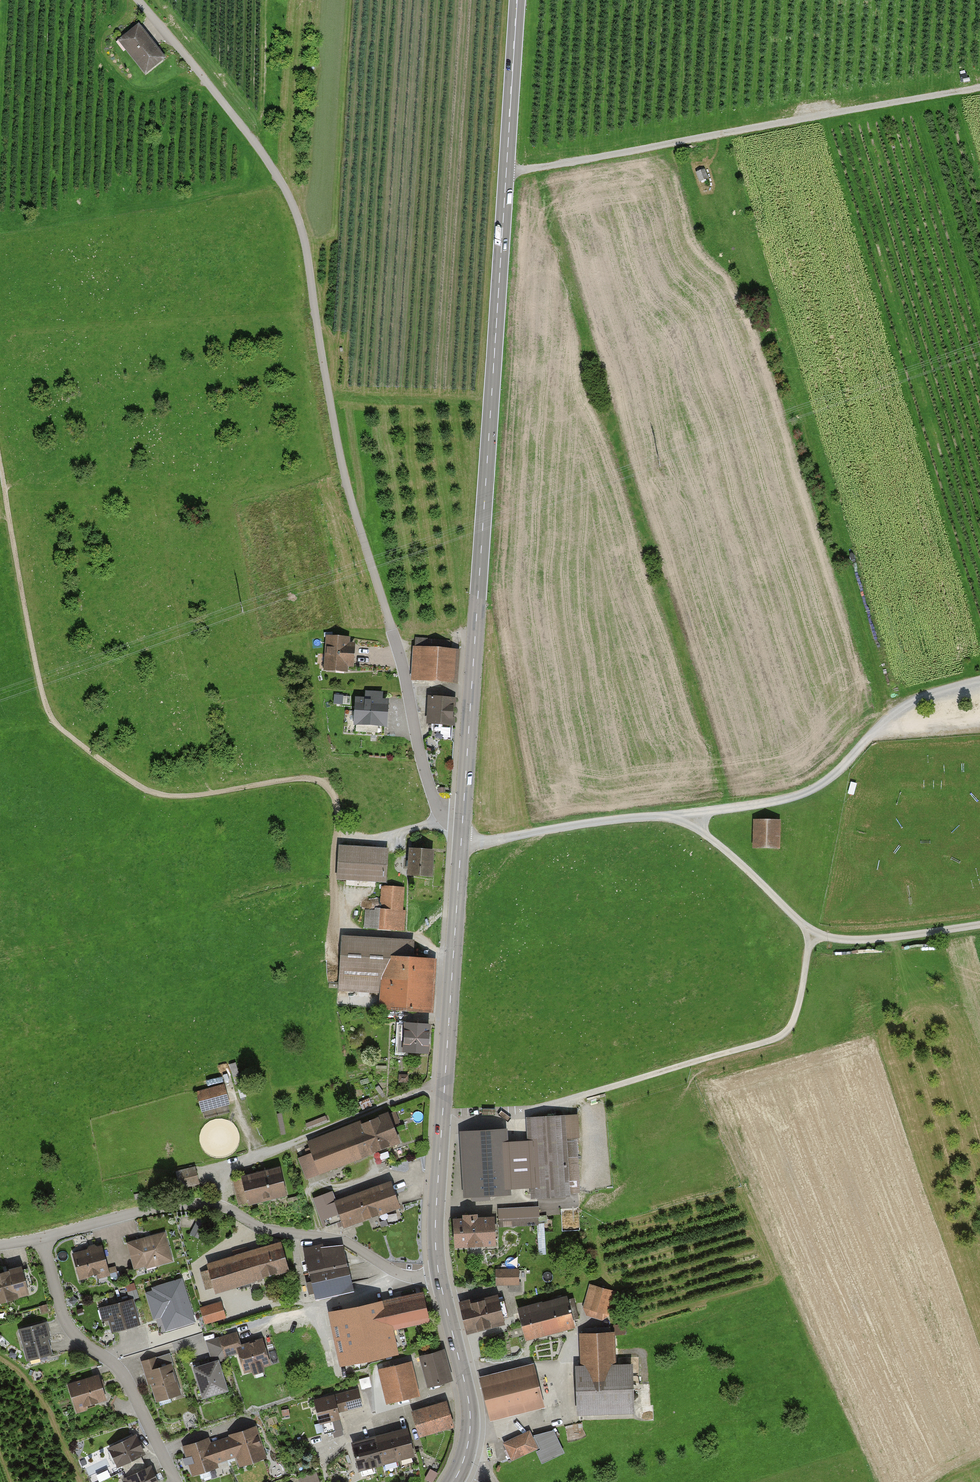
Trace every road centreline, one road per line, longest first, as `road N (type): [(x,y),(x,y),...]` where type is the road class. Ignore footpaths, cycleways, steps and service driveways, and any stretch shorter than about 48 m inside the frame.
road 1 (secondary): [(518,0),(463,818)]
road 2 (residential): [(175,1481),(130,1384),(67,1324),(42,1237),(154,1208),(214,1205),(272,1231),(344,1241),(404,1276),(439,1275)]
road 3 (track): [(392,631),(343,466),(292,202),(263,155),(138,0)]
road 4 (track): [(442,1127),(521,1124),(520,1110),(784,1036),(813,937),(863,942),(979,925)]
road 5 (track): [(335,835),(337,806),(310,779),(160,795),(61,729),(45,705),(33,654),(0,457)]
road 6 (track): [(462,841),(794,798),(831,778),(893,712),(979,681)]
road 7 (track): [(979,87),(507,173)]
road 8 (secondary): [(463,818),(436,1210),(439,1275)]
road 9 (residential): [(463,818),(442,816),(435,802),(392,631)]
road 10 (secondary): [(439,1275),(470,1411),(453,1481)]
road 11 (track): [(813,937),(683,814)]

